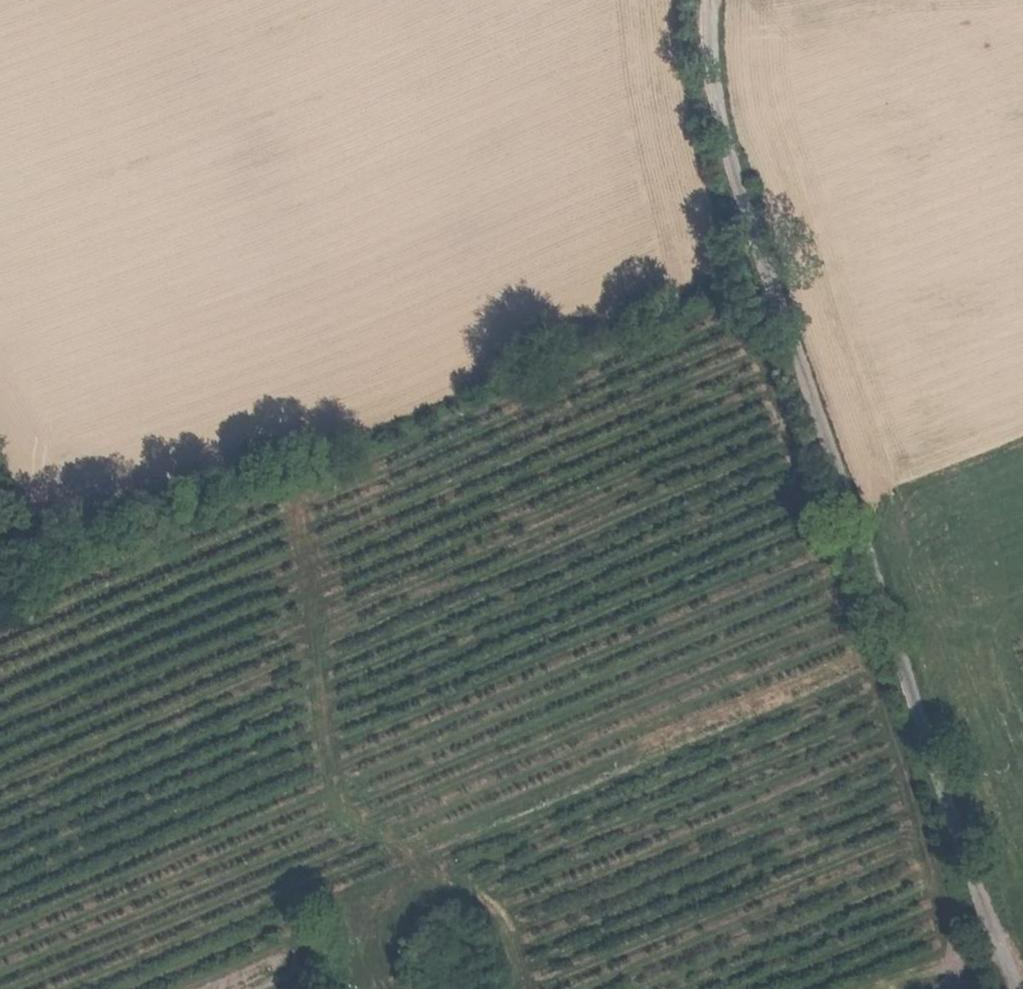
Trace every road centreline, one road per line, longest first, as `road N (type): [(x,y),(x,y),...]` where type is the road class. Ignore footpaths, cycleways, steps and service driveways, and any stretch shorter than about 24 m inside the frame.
road 1 (unclassified): [(709,0),(709,63),(740,176),(1018,988)]

